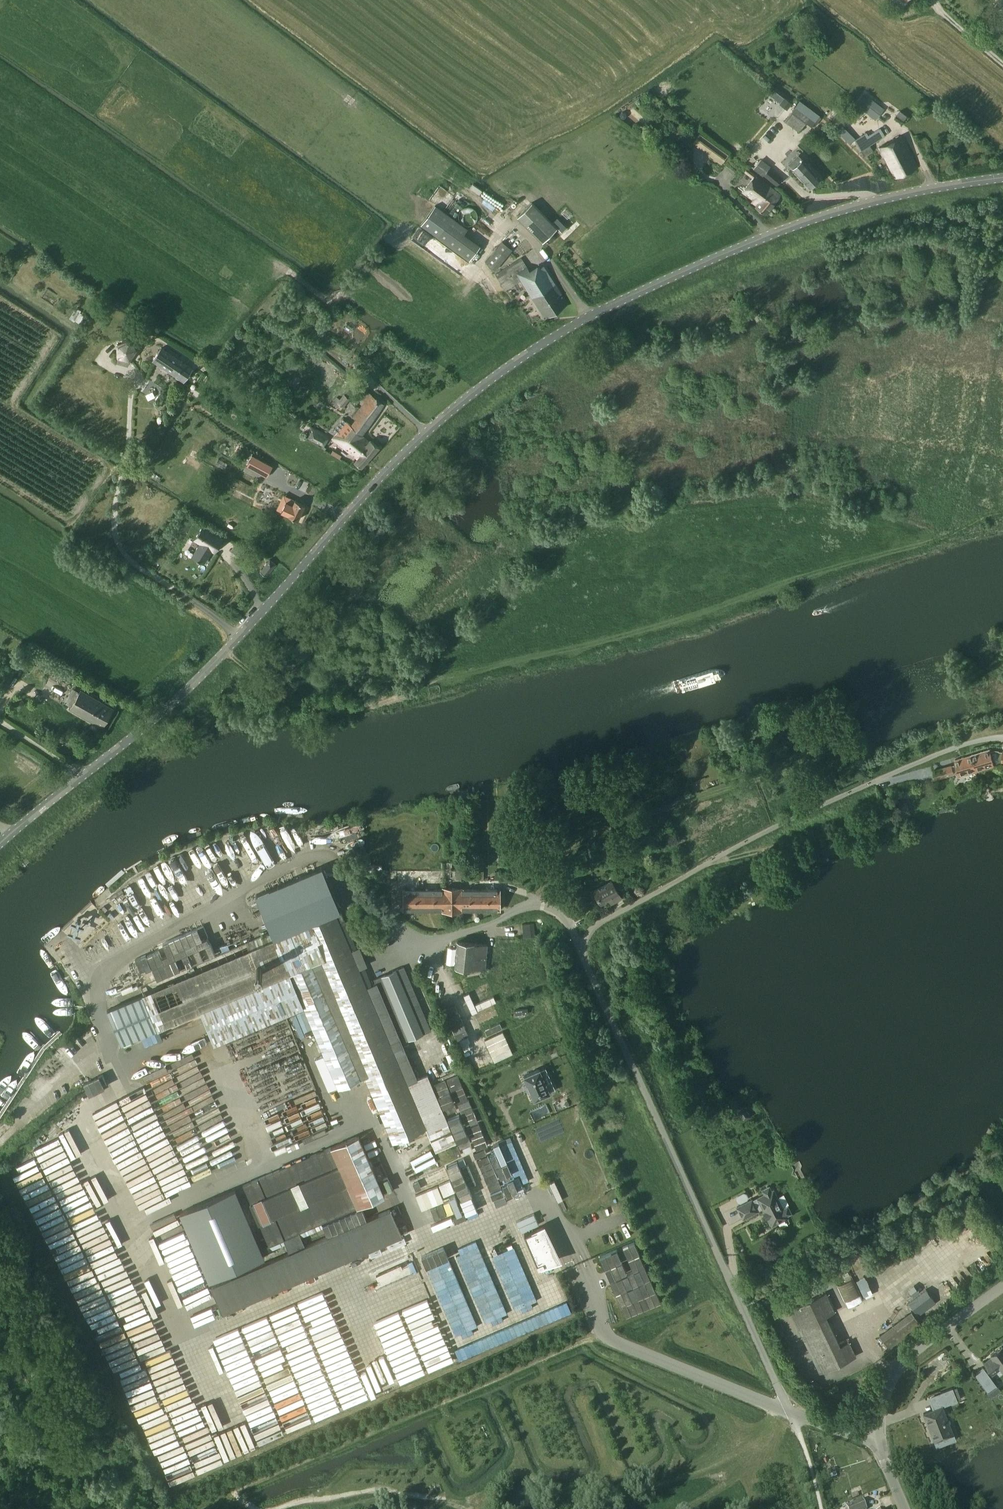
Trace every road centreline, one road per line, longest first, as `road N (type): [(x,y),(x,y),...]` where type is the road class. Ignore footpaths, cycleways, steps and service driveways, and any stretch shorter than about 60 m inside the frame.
road 1 (tertiary): [(0,843),(193,684),(401,456),(528,353),(615,304),(810,220),(1002,178)]
road 2 (unclassified): [(582,952),(789,1412)]
road 3 (unclassified): [(1002,738),(952,747),(761,835),(604,919),(582,952)]
road 4 (track): [(244,1492),(603,1332)]
road 5 (residential): [(582,952),(565,916),(545,904),(433,939),(410,933),(362,898)]
road 6 (unclassified): [(887,1391),(910,1355),(1002,1287)]

